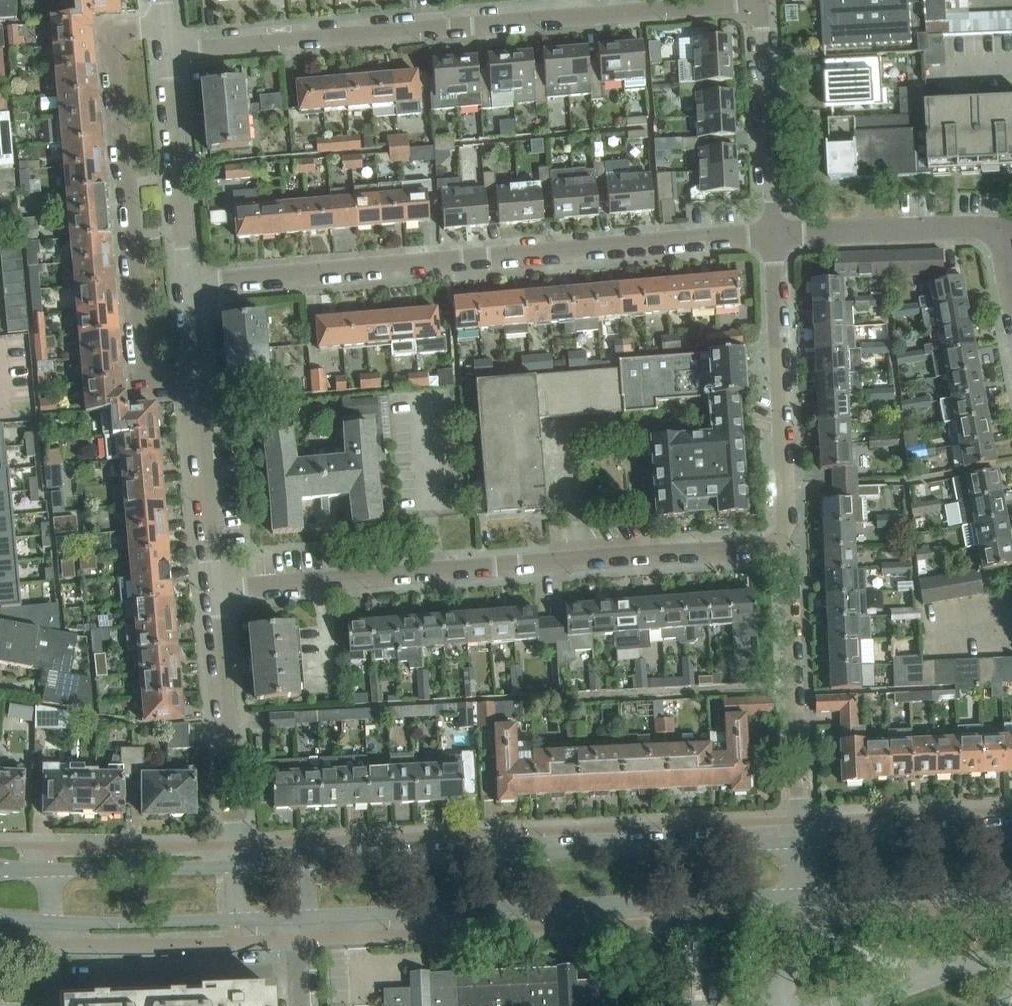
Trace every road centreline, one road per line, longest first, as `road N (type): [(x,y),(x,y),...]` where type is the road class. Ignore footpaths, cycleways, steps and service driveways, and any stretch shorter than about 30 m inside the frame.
road 1 (residential): [(161,56),(767,6)]
road 2 (residential): [(779,237),(185,289)]
road 3 (residential): [(790,558),(213,589)]
road 4 (secondary): [(799,842),(308,863)]
road 5 (secondary): [(310,916),(800,894)]
road 6 (residential): [(157,25),(121,31),(114,47),(144,377),(160,385),(194,382)]
road 7 (residential): [(790,558),(779,237)]
road 8 (residential): [(799,842),(790,558)]
road 9 (residential): [(213,589),(235,867)]
road 10 (secondary): [(0,916),(236,919)]
road 11 (secondary): [(235,867),(0,869)]
road 12 (residential): [(161,56),(185,289)]
road 13 (residential): [(779,237),(767,6)]
road 14 (residential): [(779,237),(1002,237)]
road 15 (secondary): [(1011,832),(799,842)]
road 16 (secondary): [(800,894),(1011,885)]
road 17 (residential): [(194,382),(213,589)]

